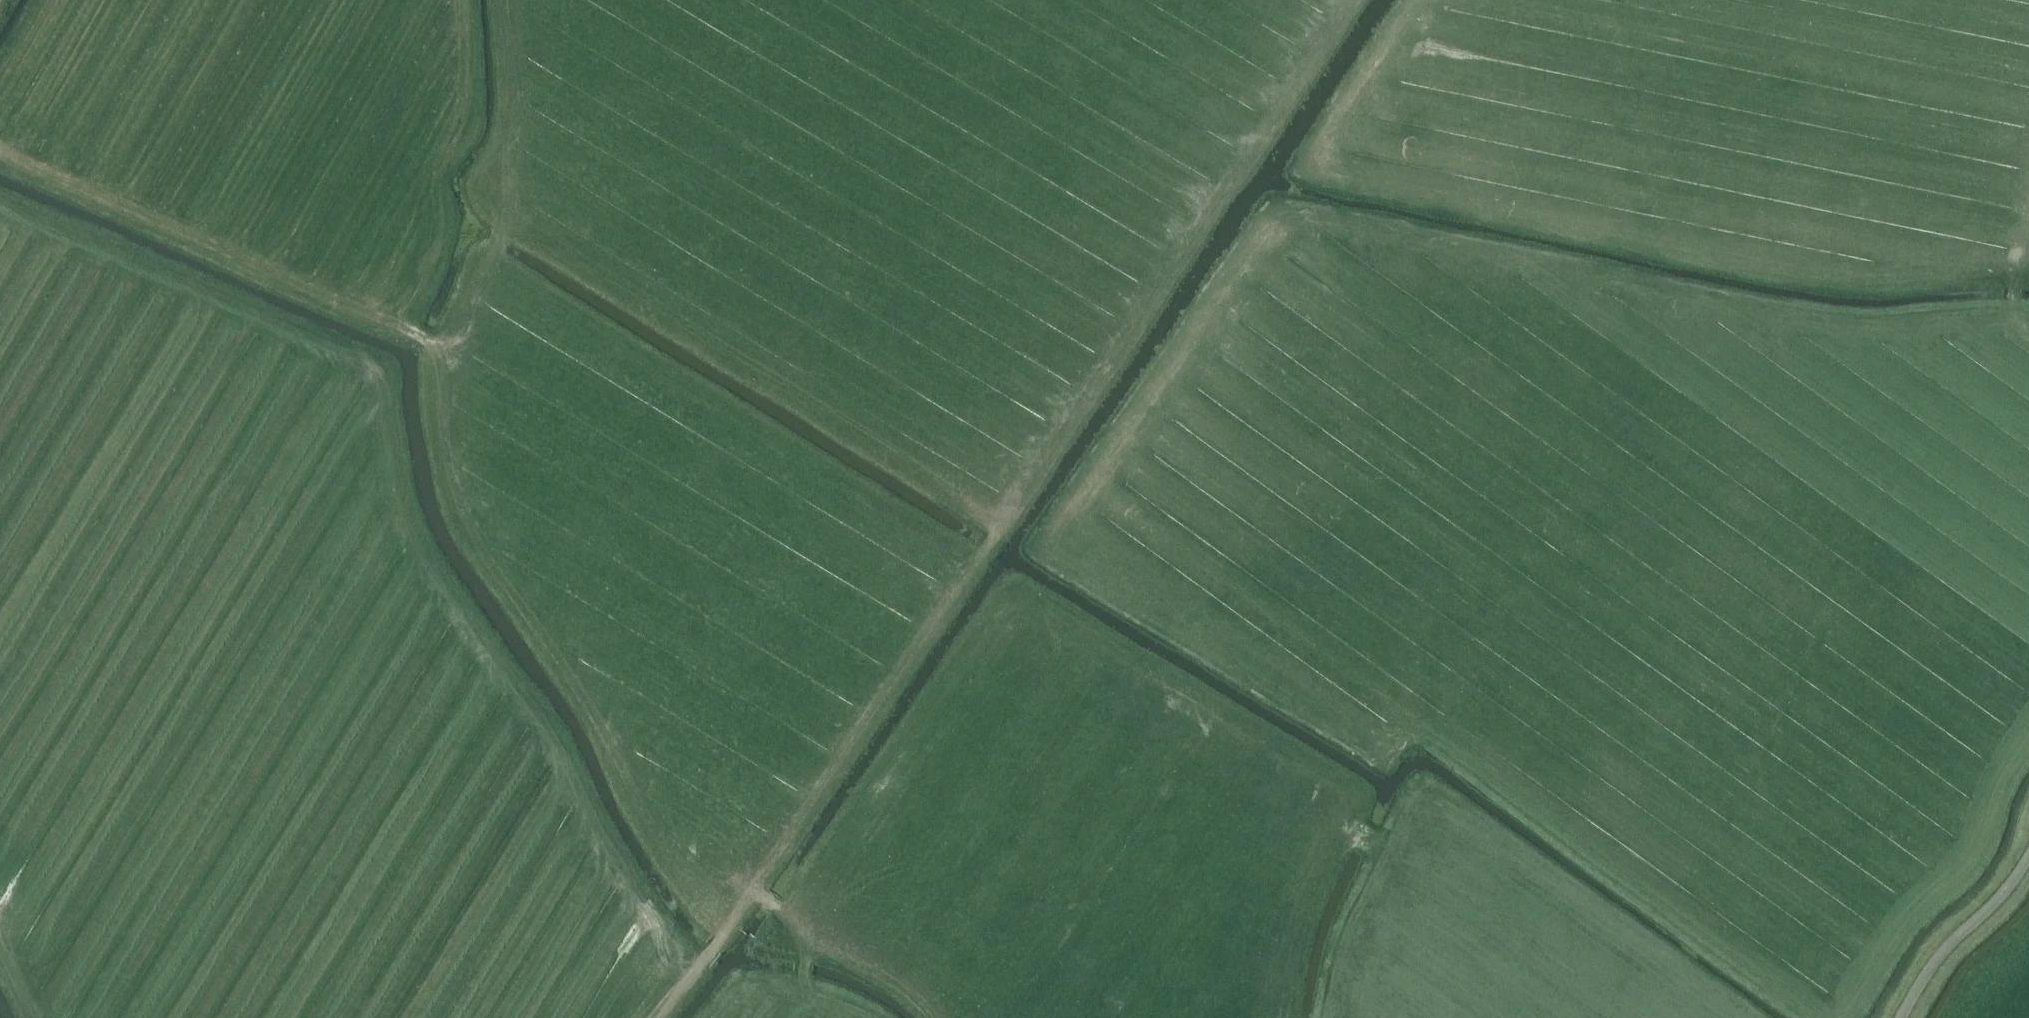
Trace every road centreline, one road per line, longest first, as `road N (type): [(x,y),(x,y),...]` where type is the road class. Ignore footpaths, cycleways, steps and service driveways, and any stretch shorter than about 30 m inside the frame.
road 1 (unclassified): [(1901,1017),(1934,960),(2008,890),(2028,854)]

